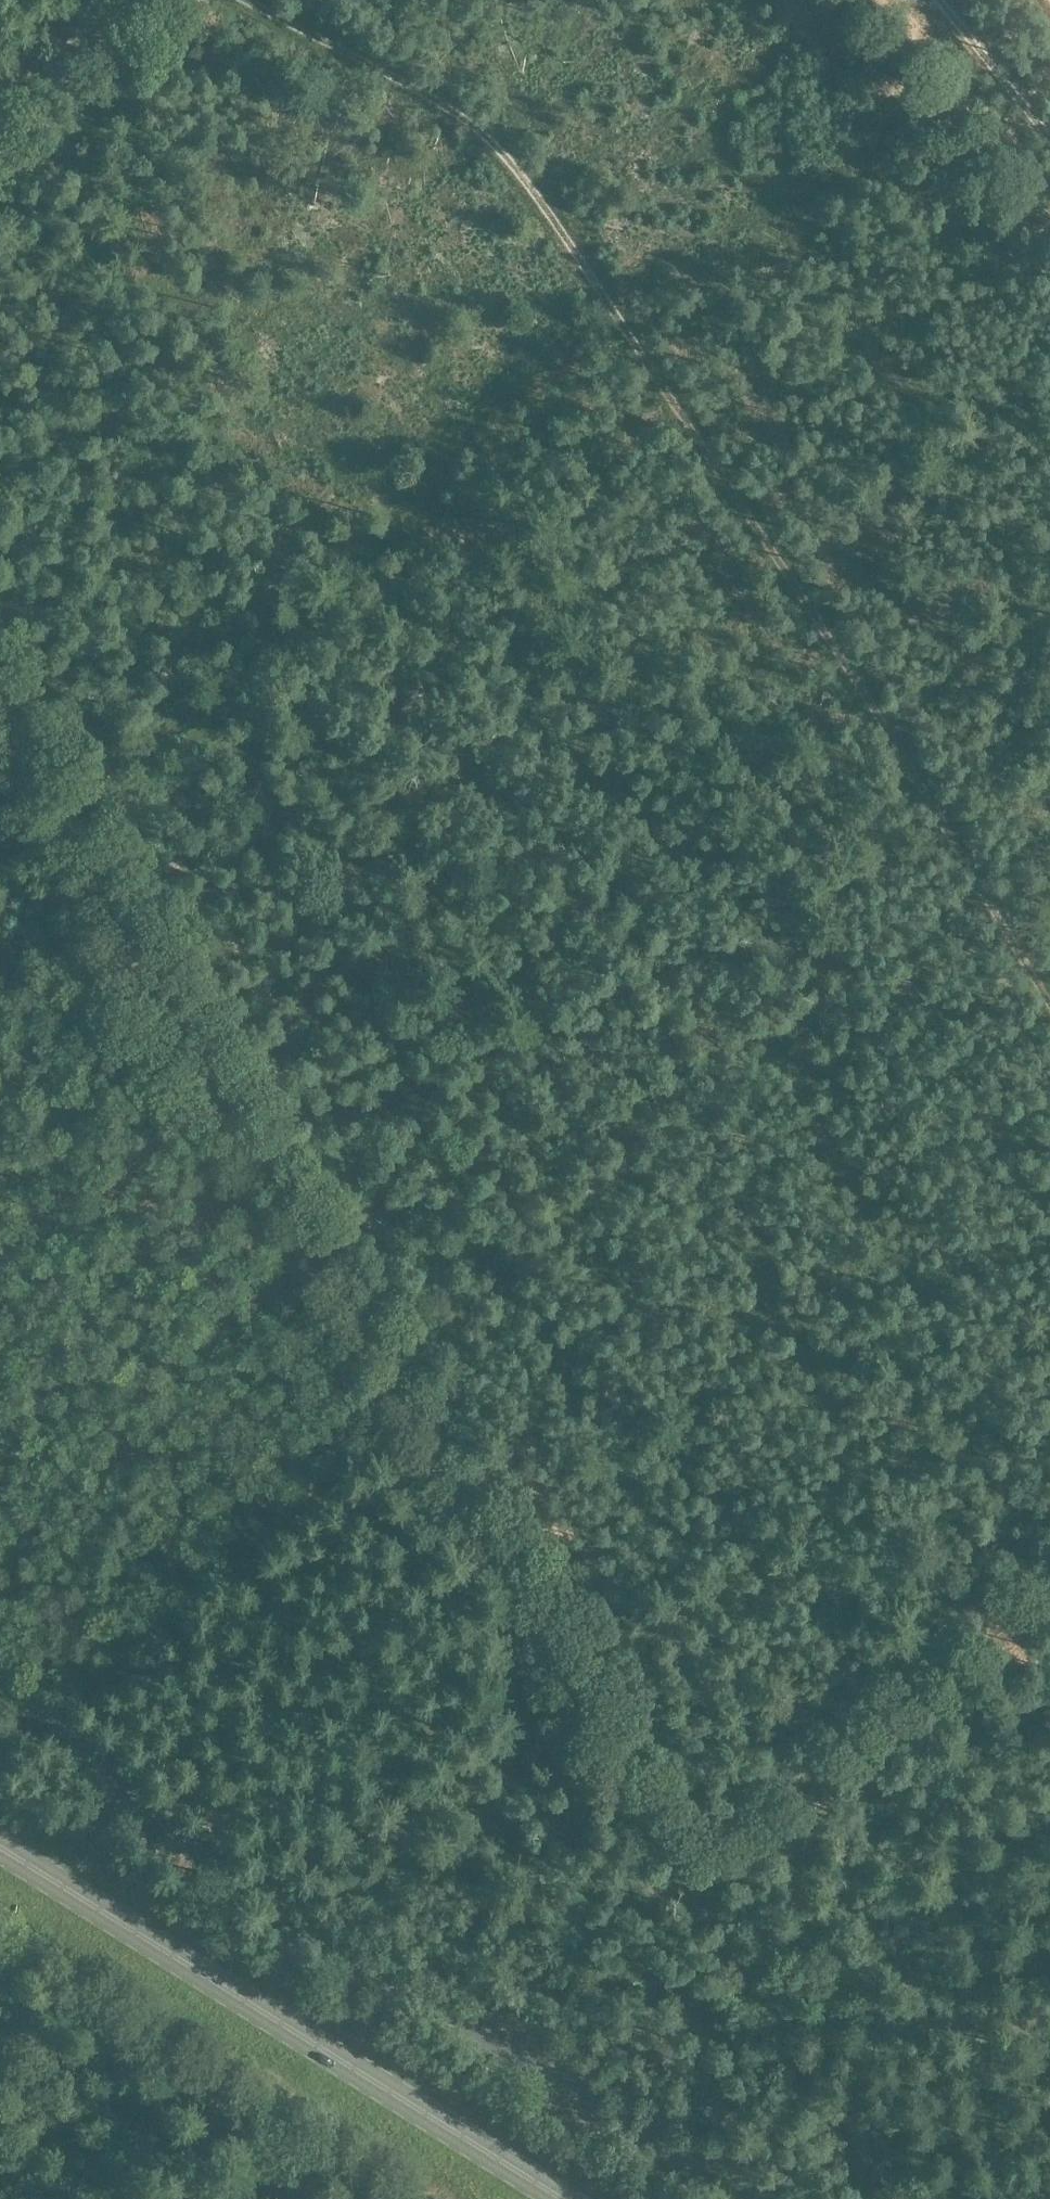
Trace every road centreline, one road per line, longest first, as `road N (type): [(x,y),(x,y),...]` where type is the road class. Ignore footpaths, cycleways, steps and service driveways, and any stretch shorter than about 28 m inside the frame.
road 1 (track): [(1049,1000),(519,172),(464,116),(250,0)]
road 2 (unclassified): [(738,2198),(349,1952),(196,1845),(106,1774),(0,1659)]
road 3 (track): [(412,1411),(0,706)]
road 4 (primary): [(563,2198),(0,1846)]
road 5 (track): [(683,1879),(412,1411)]
road 6 (track): [(42,1708),(412,1411)]
road 7 (track): [(683,1879),(1049,1592)]
road 8 (track): [(873,2198),(683,1879)]
road 9 (track): [(0,117),(146,0)]
road 10 (track): [(1049,134),(942,0)]

